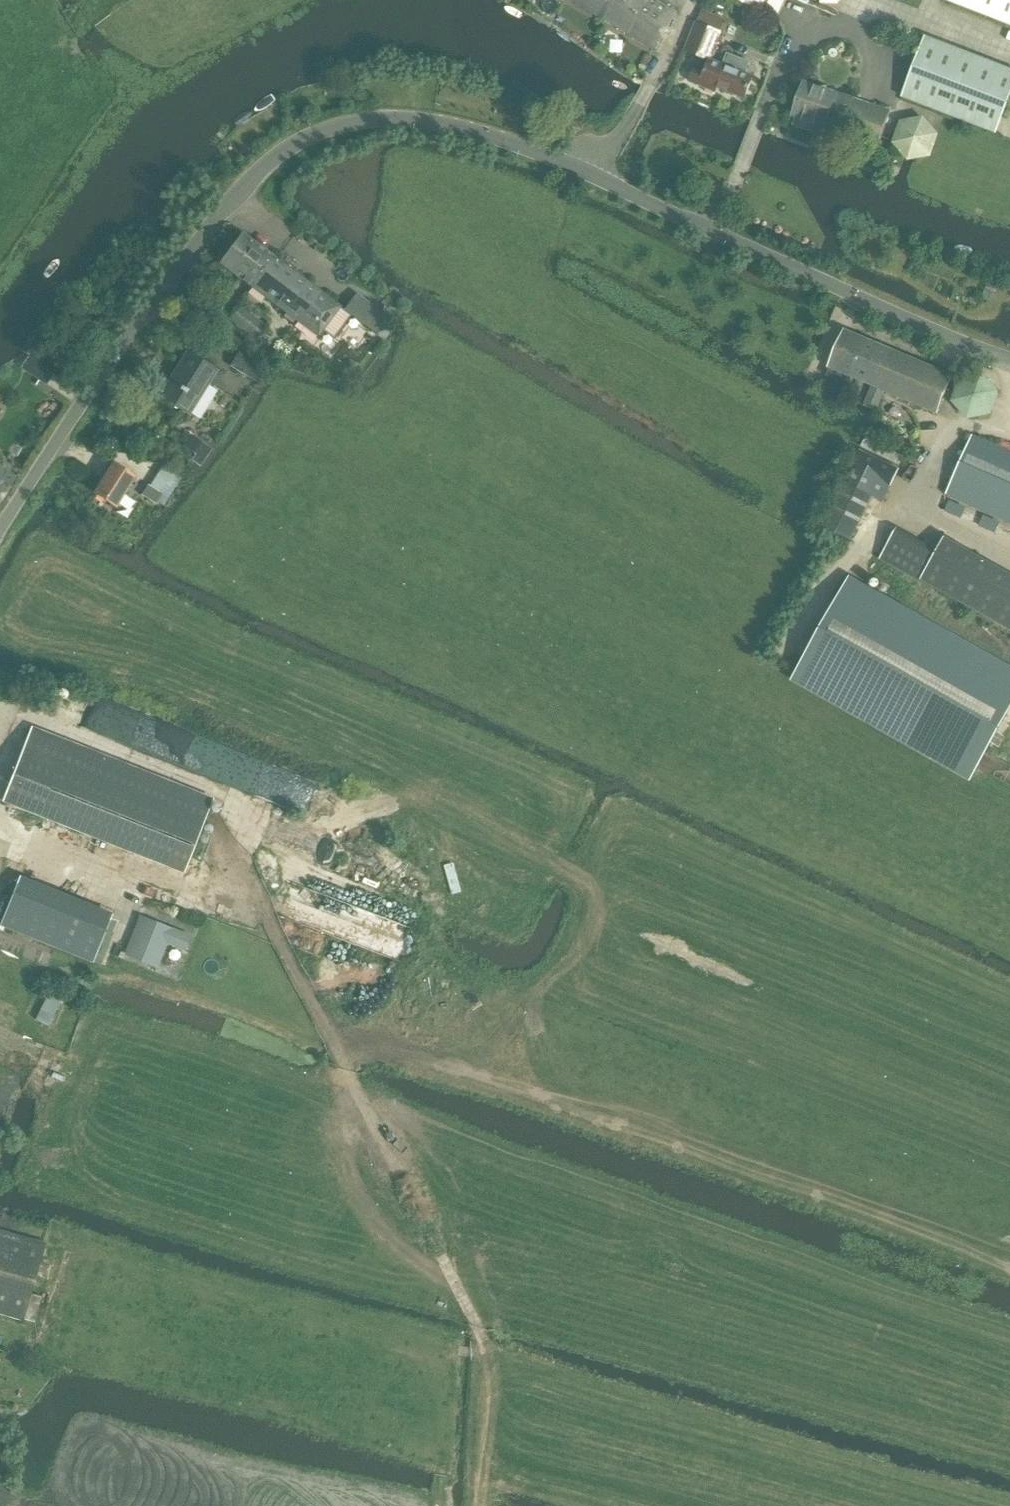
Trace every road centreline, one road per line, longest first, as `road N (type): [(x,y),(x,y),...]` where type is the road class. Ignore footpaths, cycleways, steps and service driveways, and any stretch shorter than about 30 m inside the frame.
road 1 (tertiary): [(0,532),(210,226),(276,156),(337,128),(399,122),(547,158),(1009,363)]

